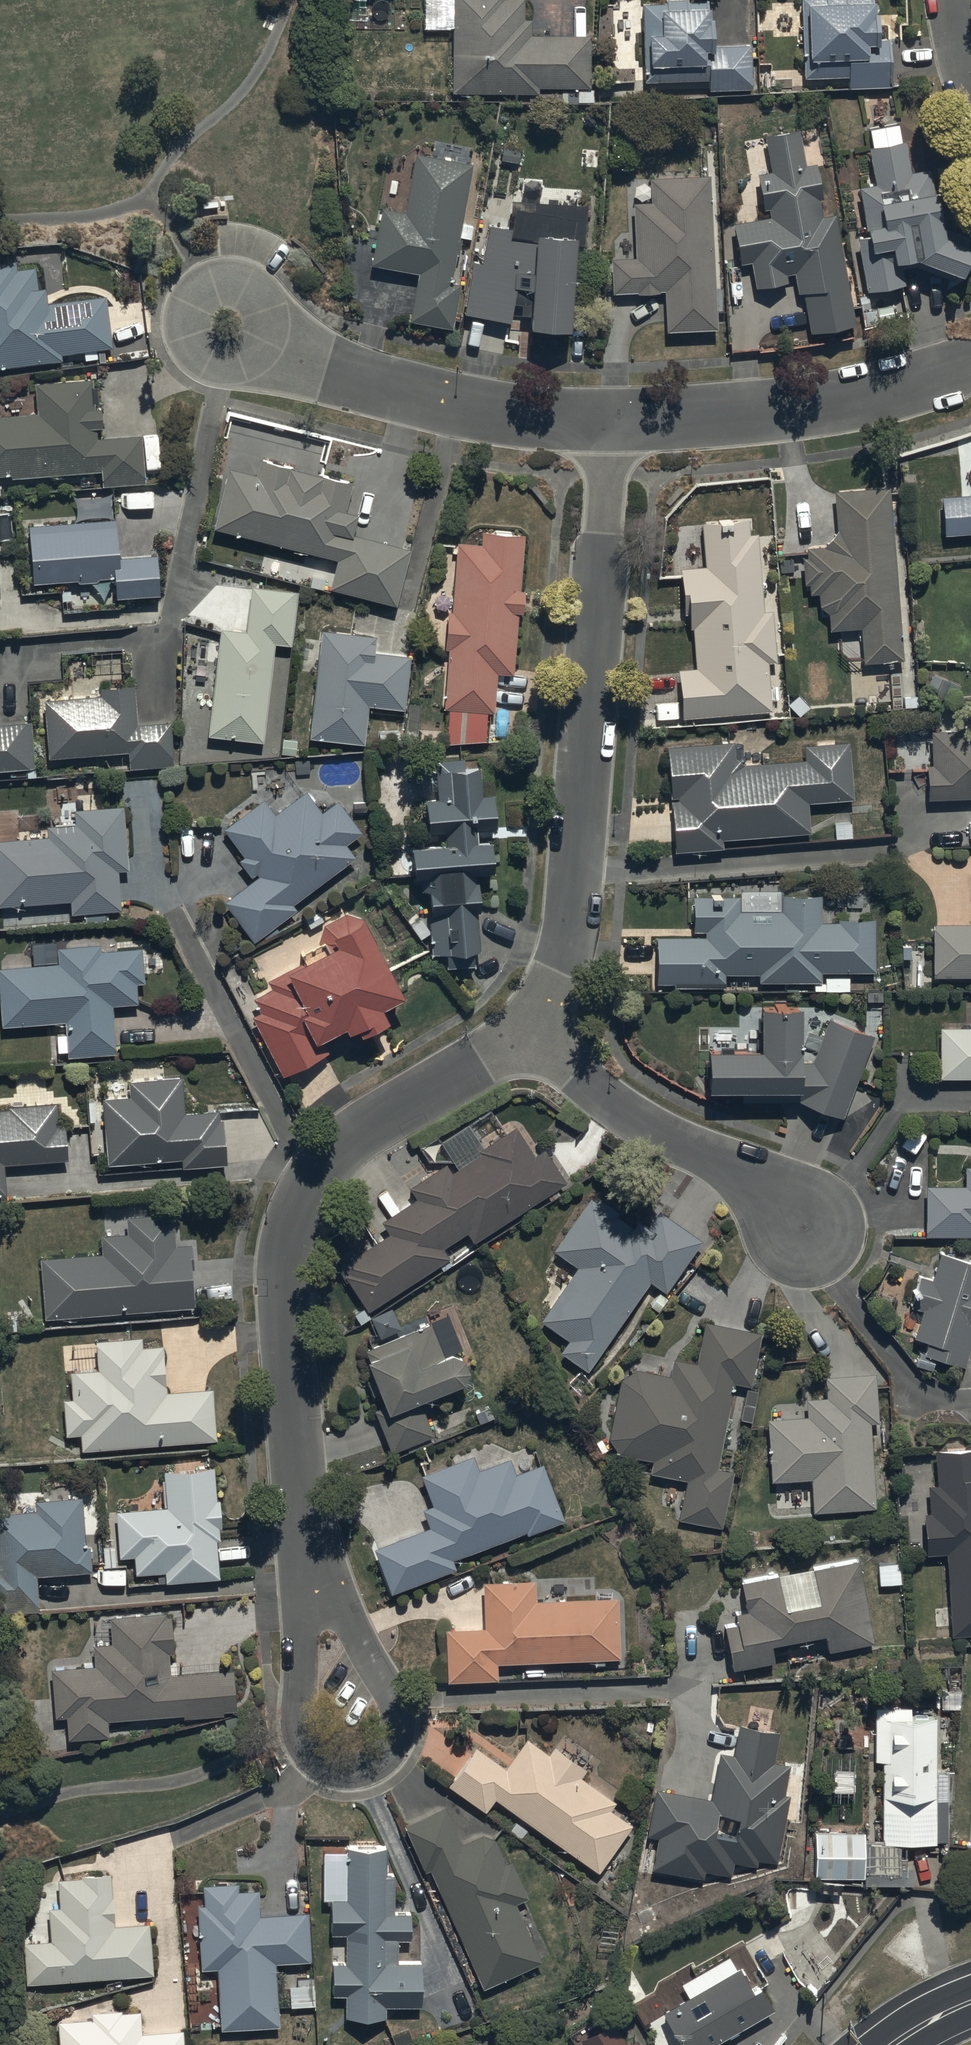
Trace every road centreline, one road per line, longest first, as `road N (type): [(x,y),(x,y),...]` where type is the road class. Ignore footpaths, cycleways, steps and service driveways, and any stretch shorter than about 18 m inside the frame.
road 1 (residential): [(527,1035),(374,1124),(304,1190),(292,1218),(283,1284),(310,1571)]
road 2 (residential): [(608,420),(573,926),(546,1010),(527,1035)]
road 3 (residential): [(310,1571),(394,1699),(393,1745),(364,1769),(322,1765),(299,1740),(302,1645)]
road 4 (residential): [(608,420),(437,399),(294,357),(229,325)]
road 5 (residential): [(970,364),(874,396),(773,412),(608,420)]
road 6 (residential): [(527,1035),(638,1121),(759,1182),(809,1229)]

